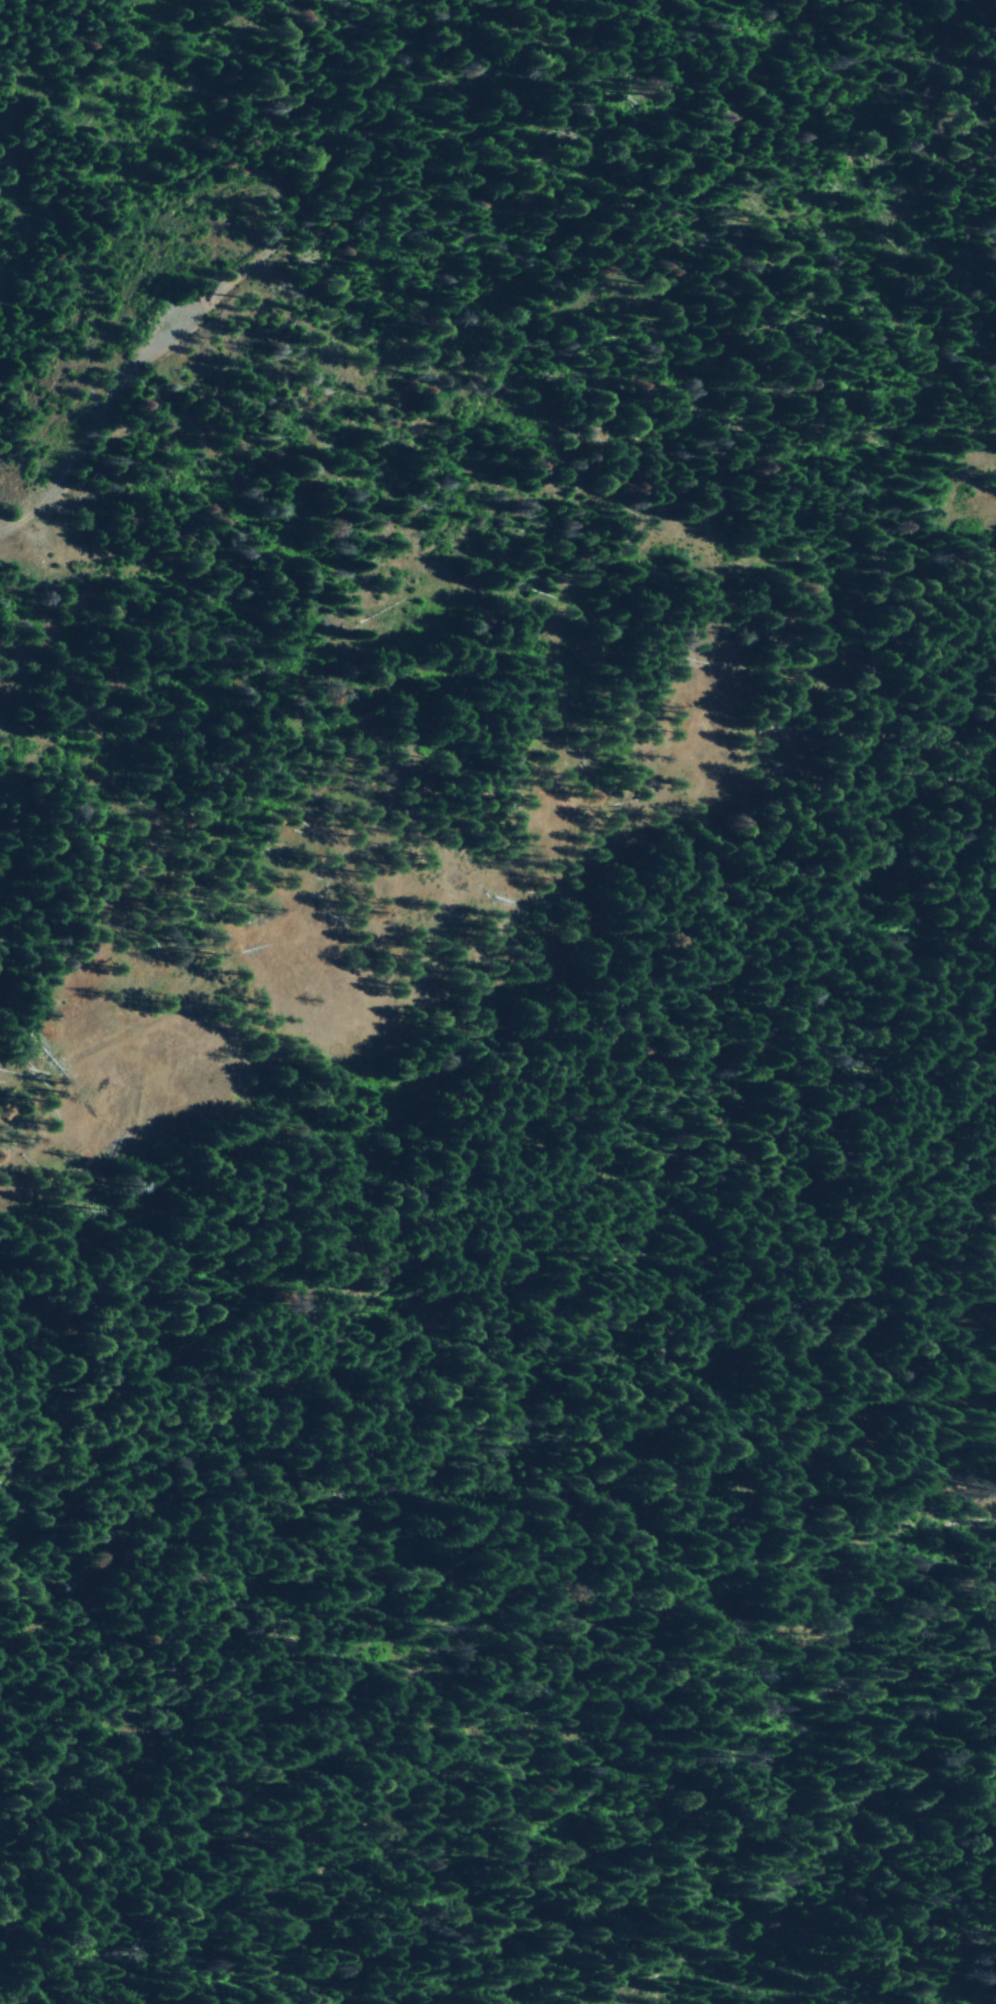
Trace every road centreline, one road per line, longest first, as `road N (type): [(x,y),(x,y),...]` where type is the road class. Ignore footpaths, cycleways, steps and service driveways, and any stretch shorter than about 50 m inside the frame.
road 1 (track): [(0,530),(24,519),(57,485),(154,342),(189,311)]

